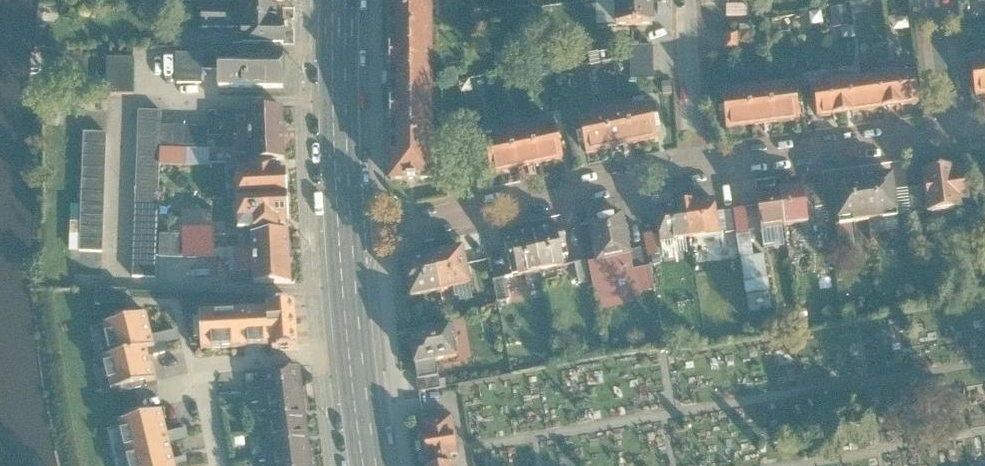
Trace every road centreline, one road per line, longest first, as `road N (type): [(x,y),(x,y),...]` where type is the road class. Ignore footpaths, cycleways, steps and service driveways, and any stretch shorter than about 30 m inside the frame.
road 1 (residential): [(343,241),(693,168)]
road 2 (residential): [(693,168),(953,133)]
road 3 (tertiary): [(338,0),(343,241)]
road 4 (tertiary): [(343,241),(369,465)]
road 5 (residential): [(688,0),(693,168)]
road 6 (residential): [(953,133),(934,0)]

